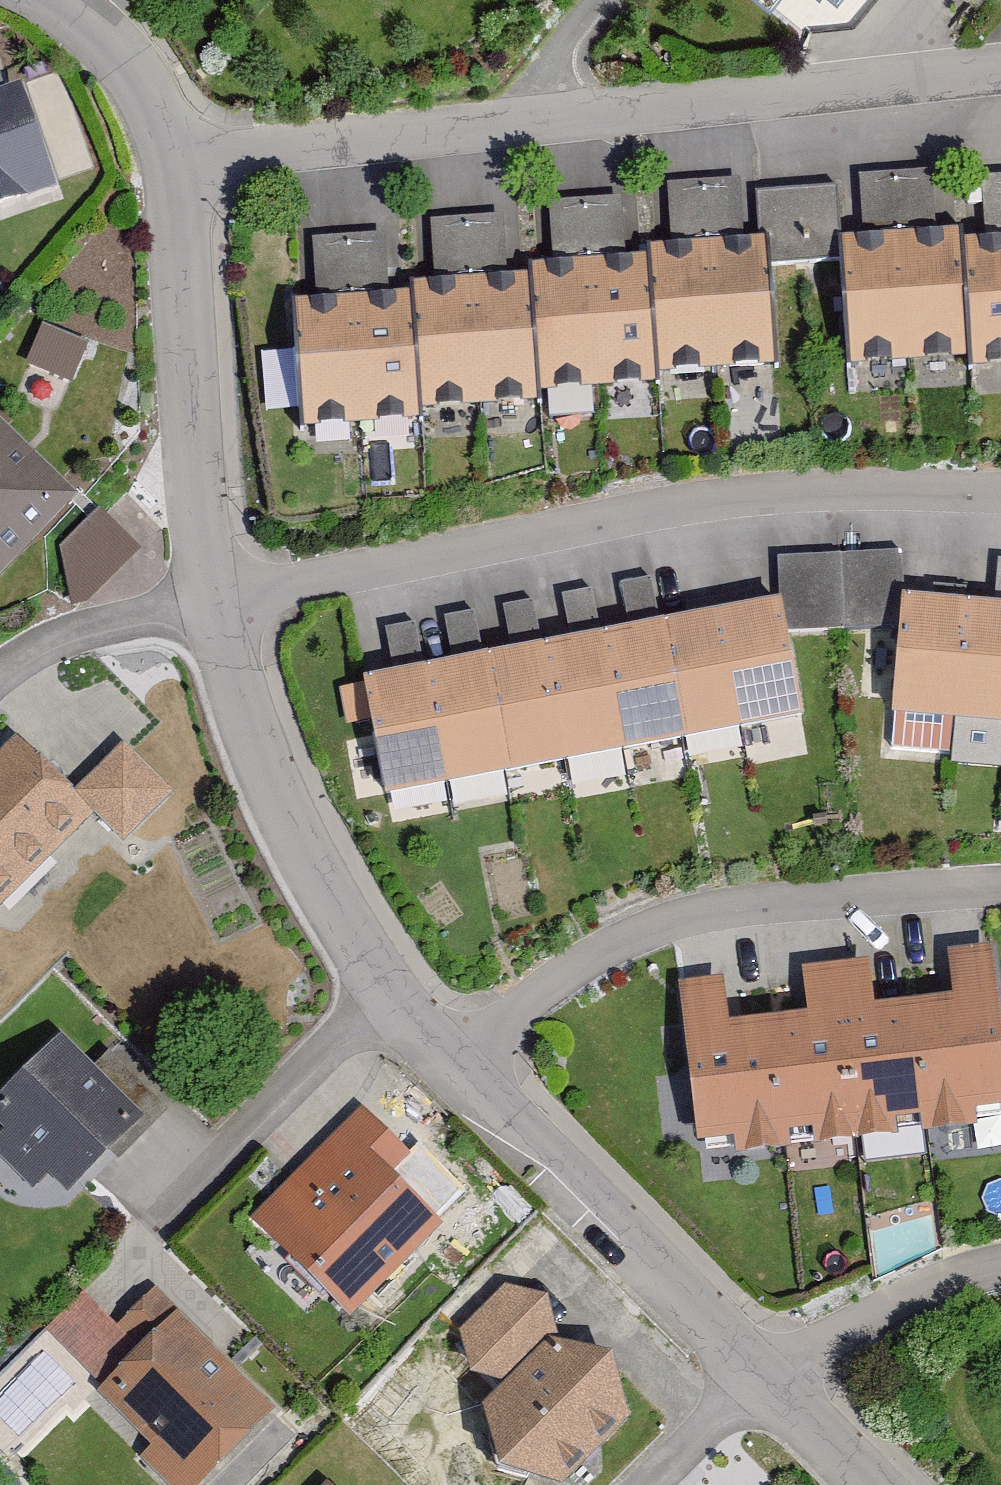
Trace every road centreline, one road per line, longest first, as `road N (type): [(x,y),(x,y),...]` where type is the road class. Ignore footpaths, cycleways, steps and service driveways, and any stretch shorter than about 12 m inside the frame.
road 1 (residential): [(1000,63),(173,161)]
road 2 (residential): [(209,600),(759,494),(1000,490)]
road 3 (residential): [(1000,884),(757,903),(673,919),(572,968),(451,1062)]
road 4 (residential): [(451,1062),(387,988),(299,843),(246,722),(209,600)]
road 5 (residential): [(762,1377),(451,1062)]
road 6 (residential): [(209,600),(173,161)]
road 7 (residential): [(1000,1265),(897,1301),(762,1377)]
road 8 (residential): [(173,161),(127,64),(57,0)]
road 9 (residential): [(871,1484),(762,1377)]

